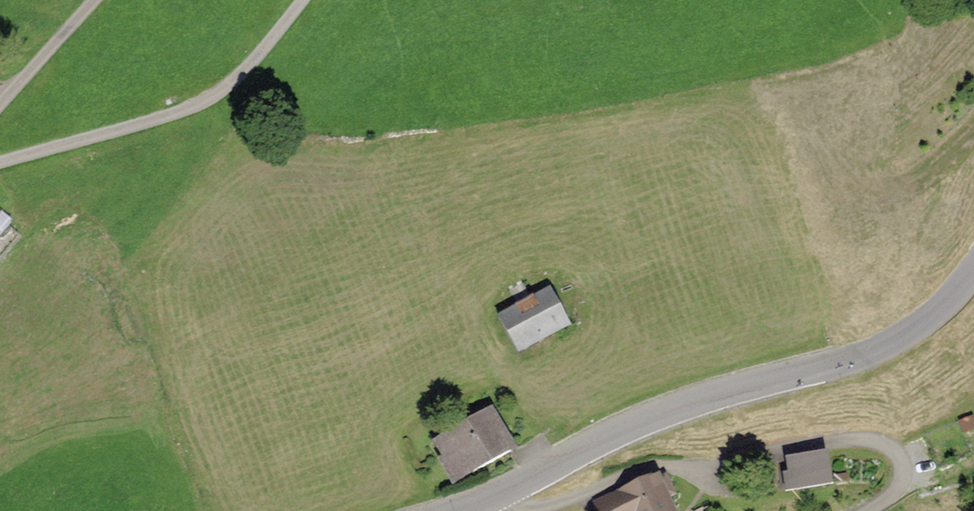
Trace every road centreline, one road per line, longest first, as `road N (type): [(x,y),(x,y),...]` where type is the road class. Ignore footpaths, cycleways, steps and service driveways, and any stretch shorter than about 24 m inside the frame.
road 1 (tertiary): [(470,510),(657,416),(879,354),(937,318),(973,278)]
road 2 (track): [(0,163),(214,99),(259,58),(304,0)]
road 3 (unclassified): [(0,105),(95,0)]

